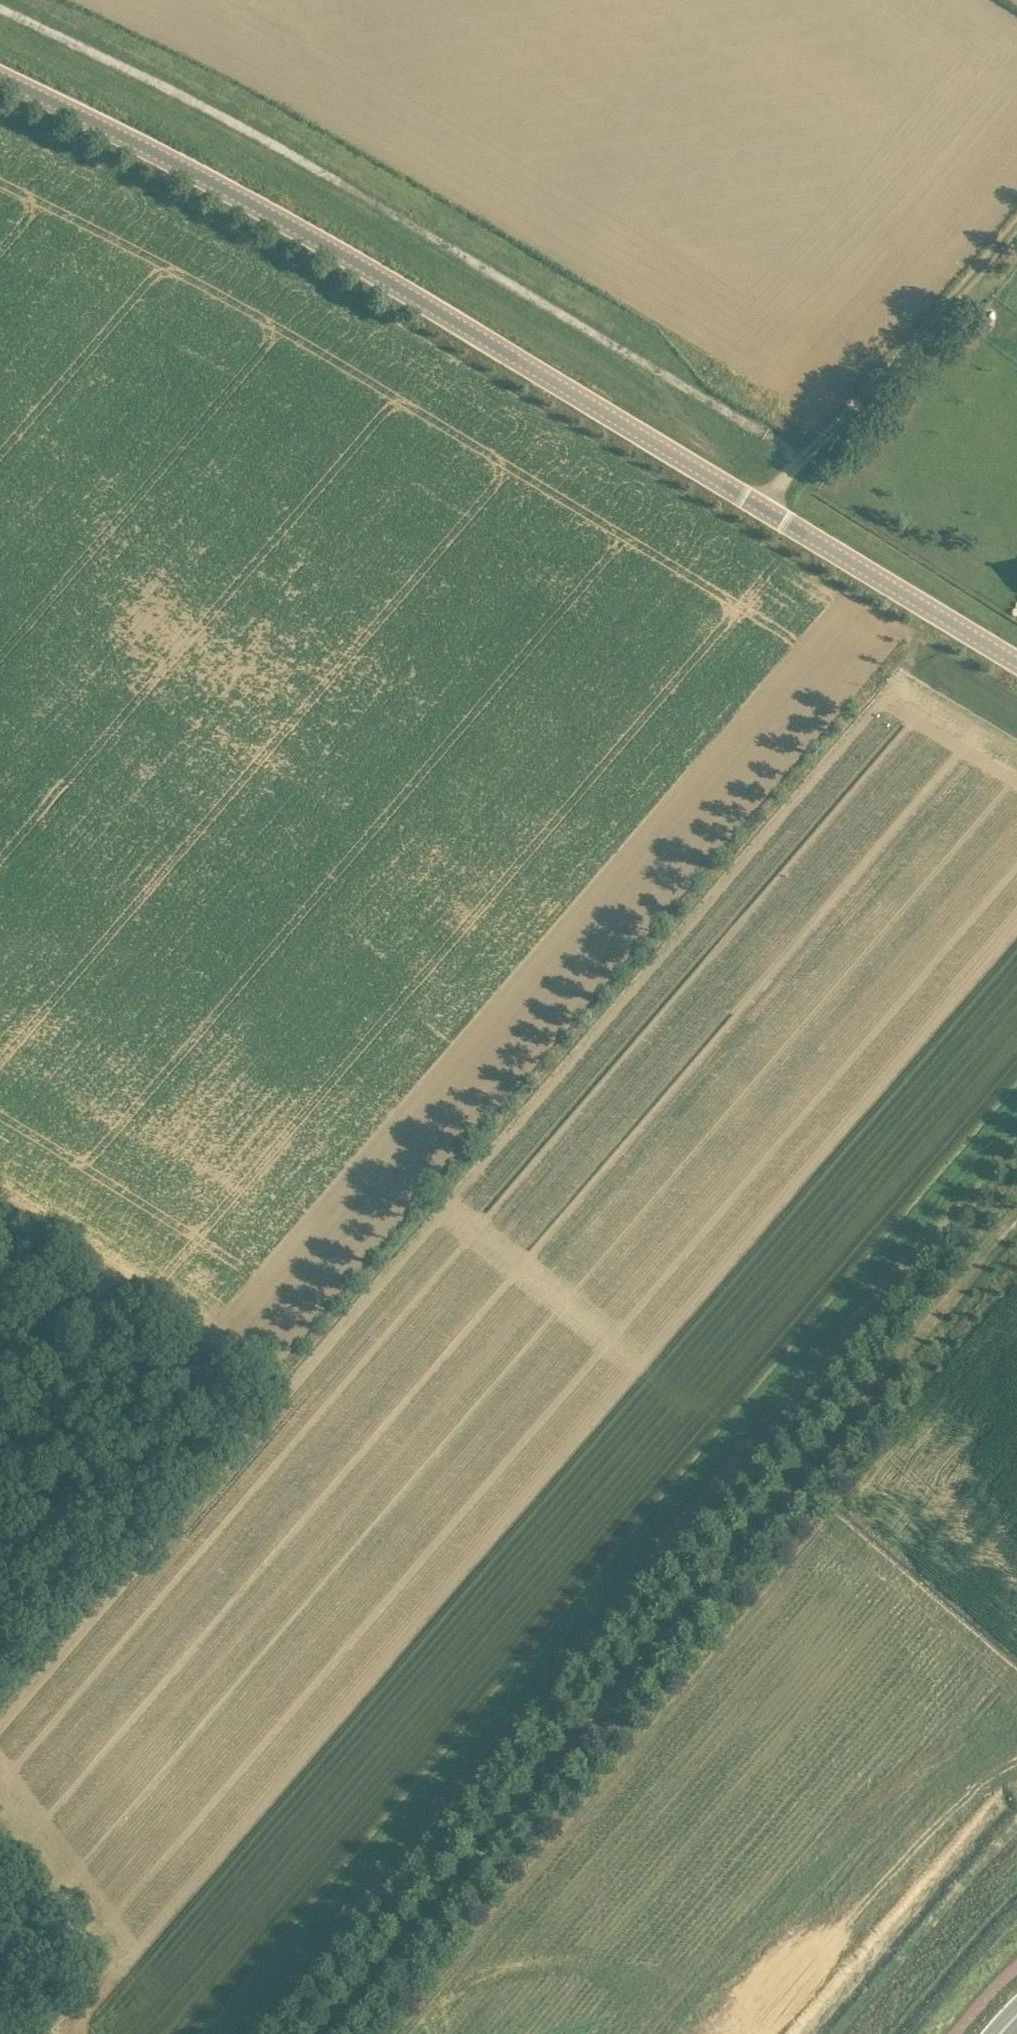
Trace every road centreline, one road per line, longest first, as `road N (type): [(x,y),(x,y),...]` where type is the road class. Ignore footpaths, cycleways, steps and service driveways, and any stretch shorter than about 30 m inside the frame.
road 1 (tertiary): [(1016,661),(332,249),(0,77)]
road 2 (track): [(802,458),(246,128),(0,5)]
road 3 (track): [(1016,229),(762,507)]

